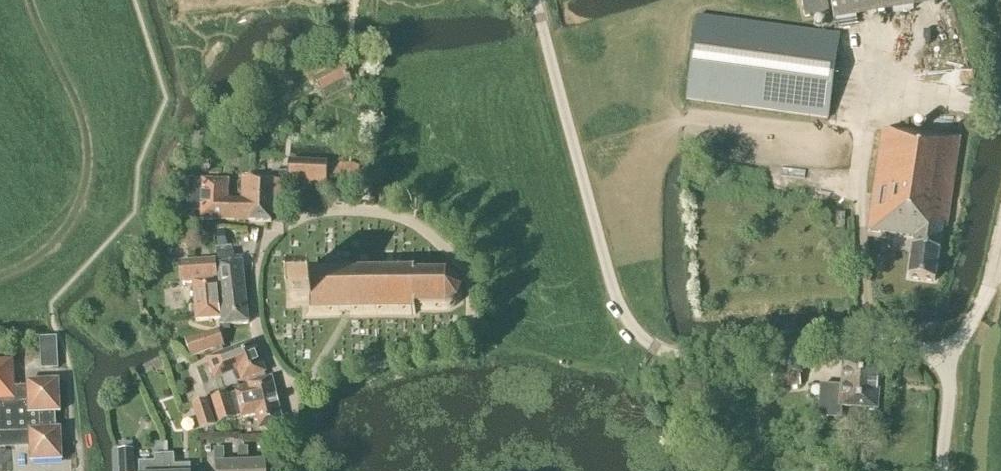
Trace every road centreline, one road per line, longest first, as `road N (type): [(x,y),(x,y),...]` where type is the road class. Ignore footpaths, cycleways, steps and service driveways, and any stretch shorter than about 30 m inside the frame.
road 1 (residential): [(297,470),(291,403),(260,322),(266,239)]
road 2 (unclassified): [(941,470),(947,374),(923,350),(868,338)]

